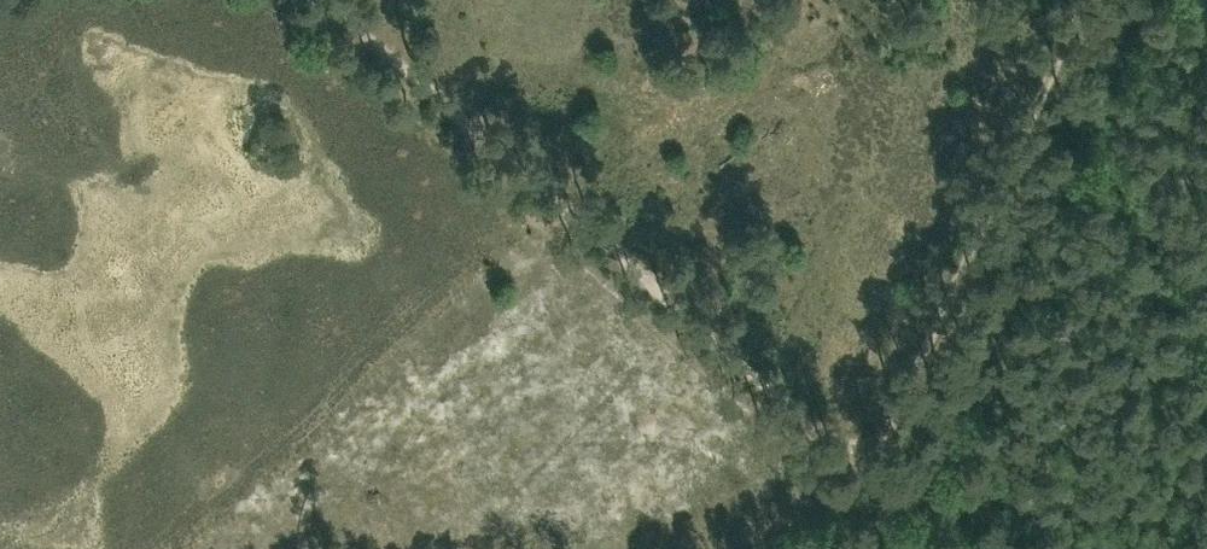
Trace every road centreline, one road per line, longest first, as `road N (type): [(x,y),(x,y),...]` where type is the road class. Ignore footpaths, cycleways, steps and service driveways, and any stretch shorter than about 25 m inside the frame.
road 1 (track): [(309,0),(868,463)]
road 2 (track): [(1096,0),(868,463)]

